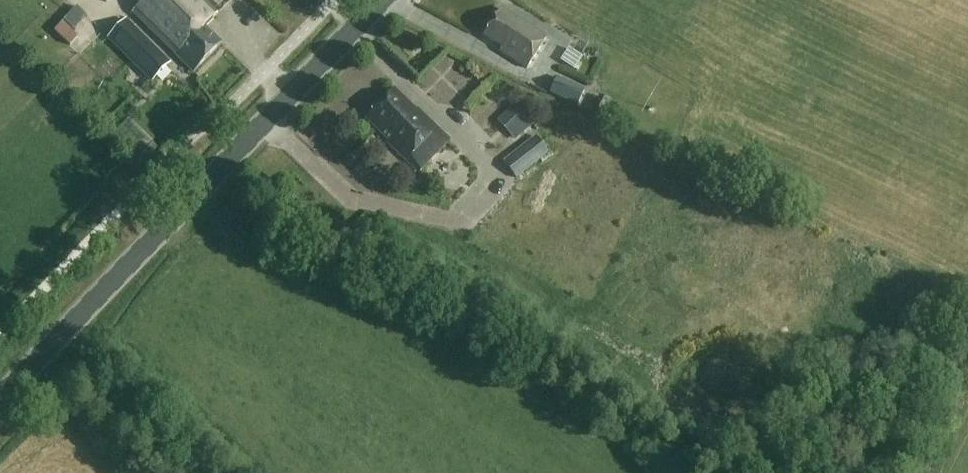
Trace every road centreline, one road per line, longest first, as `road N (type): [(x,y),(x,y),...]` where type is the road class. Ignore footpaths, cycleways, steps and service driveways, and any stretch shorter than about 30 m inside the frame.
road 1 (primary): [(0,397),(382,0)]

